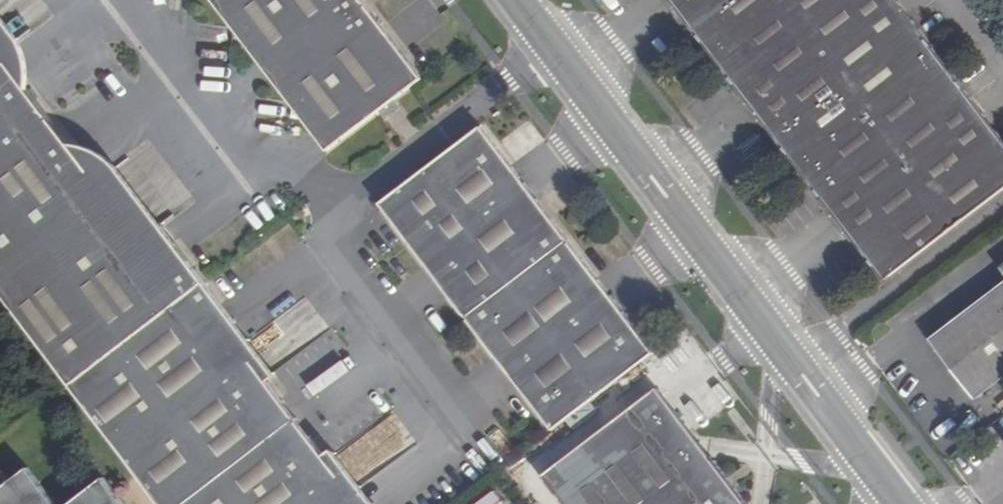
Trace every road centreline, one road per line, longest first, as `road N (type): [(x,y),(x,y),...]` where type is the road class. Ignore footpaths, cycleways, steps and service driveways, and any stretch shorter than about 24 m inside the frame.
road 1 (unclassified): [(516,0),(900,503)]

